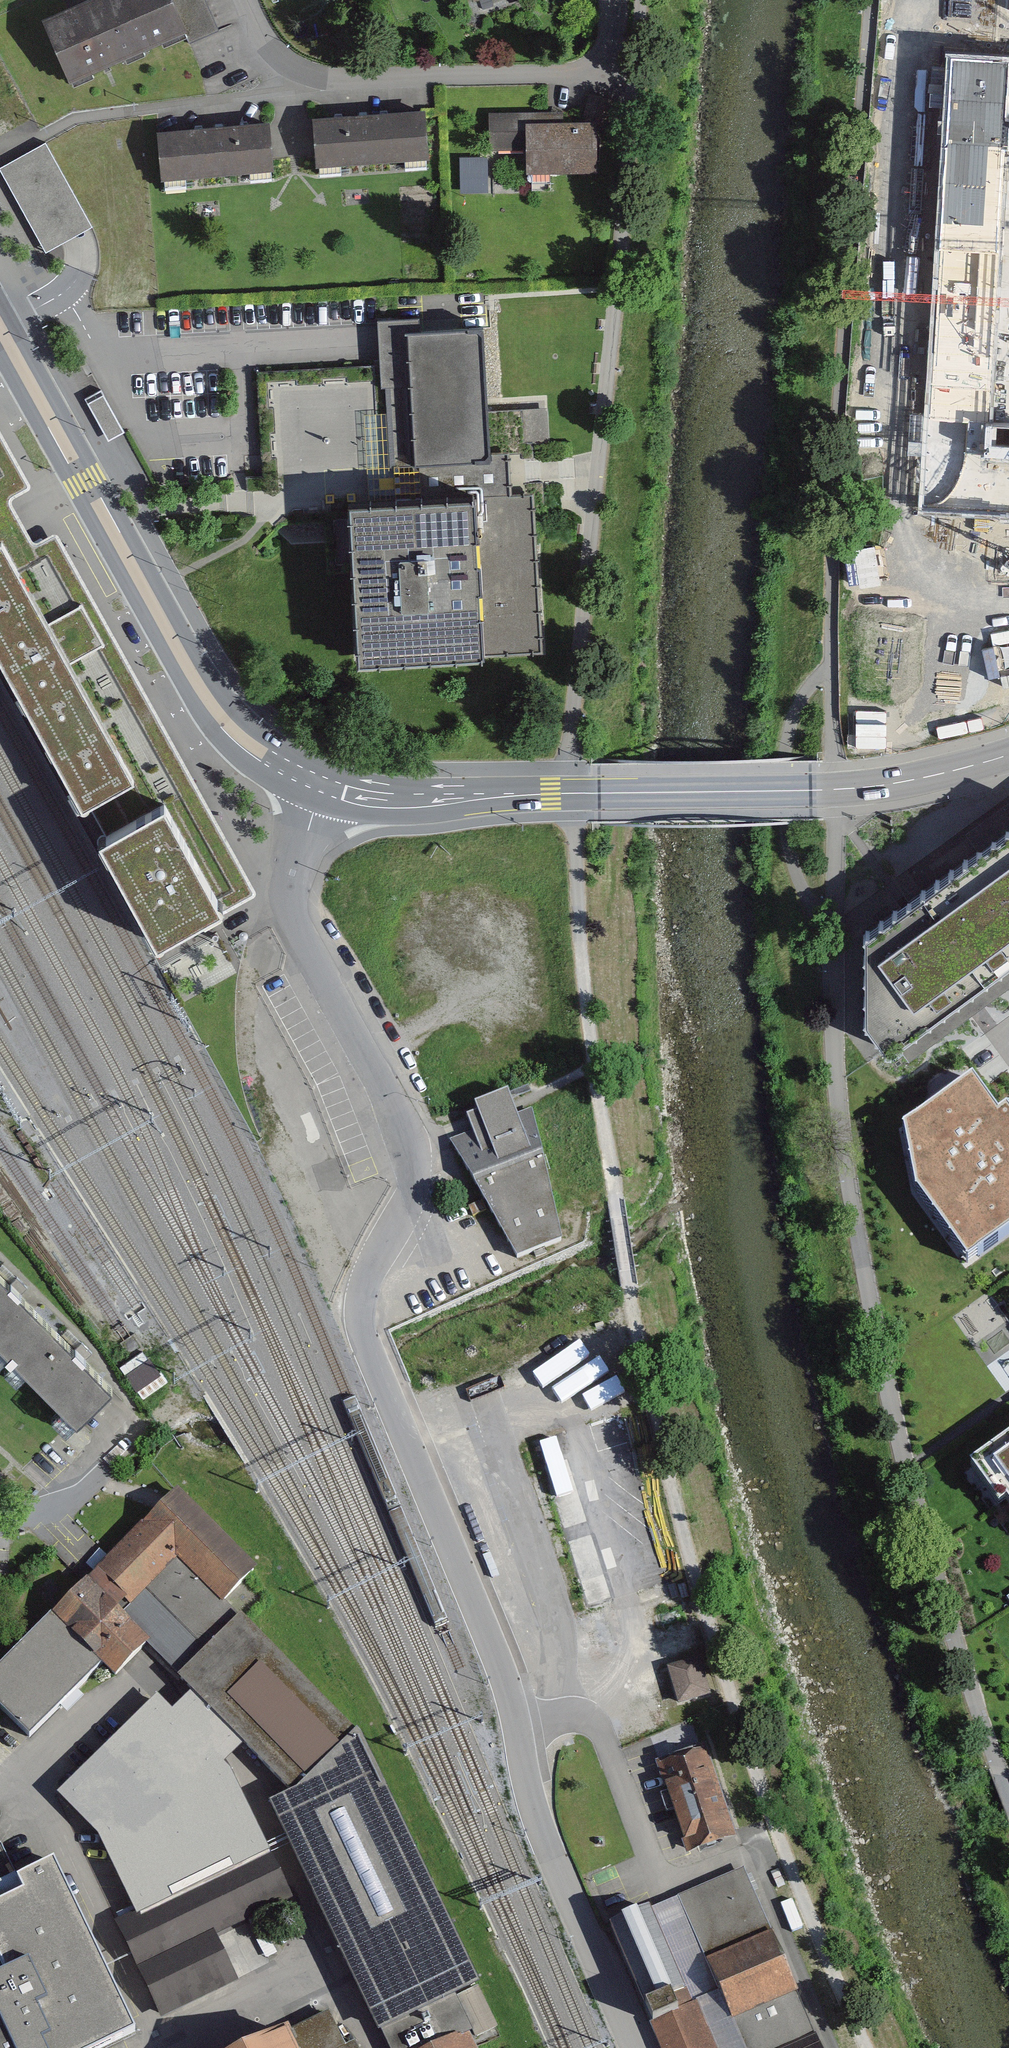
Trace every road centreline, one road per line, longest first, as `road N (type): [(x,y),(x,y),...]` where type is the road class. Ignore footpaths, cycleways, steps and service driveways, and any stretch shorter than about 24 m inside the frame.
road 1 (residential): [(323,785),(294,869),(293,902),(413,1148),(405,1199),(364,1286),(363,1331),(503,1670),(535,1813),(634,2047)]
road 2 (track): [(874,0),(837,433),(830,667),(797,713),(785,796),(804,879),(835,923)]
road 3 (track): [(835,923),(846,1157),(871,1297),(929,1551),(1008,1794)]
road 4 (primary): [(323,785),(407,799),(822,790),(892,783),(1008,755)]
road 5 (primary): [(0,329),(213,707),(263,754),(323,785)]
road 6 (residential): [(615,0),(605,76),(363,82),(299,69),(271,48),(249,0)]
road 7 (track): [(835,923),(830,667)]
road 8 (residential): [(139,1412),(45,1511),(0,1528)]

